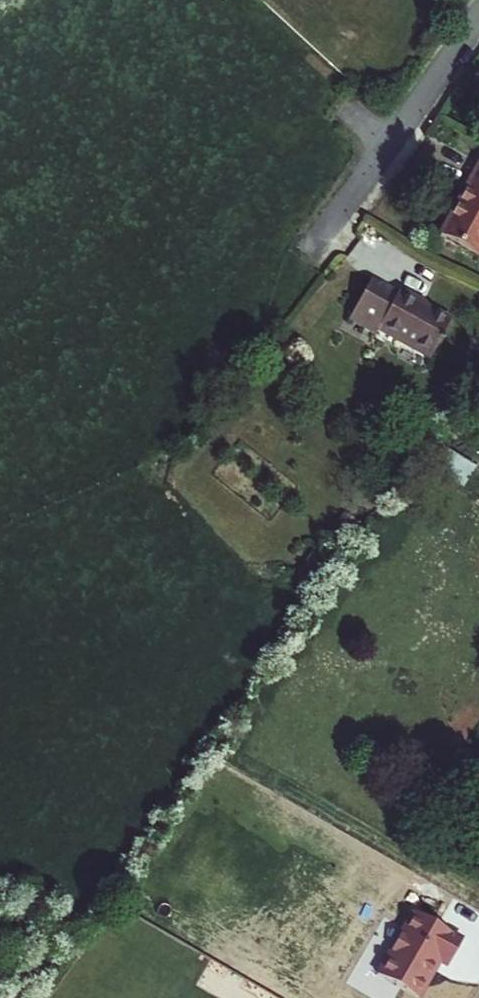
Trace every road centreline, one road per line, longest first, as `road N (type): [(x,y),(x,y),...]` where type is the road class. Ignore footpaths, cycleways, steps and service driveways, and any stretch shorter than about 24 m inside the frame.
road 1 (residential): [(478,18),(387,148)]

